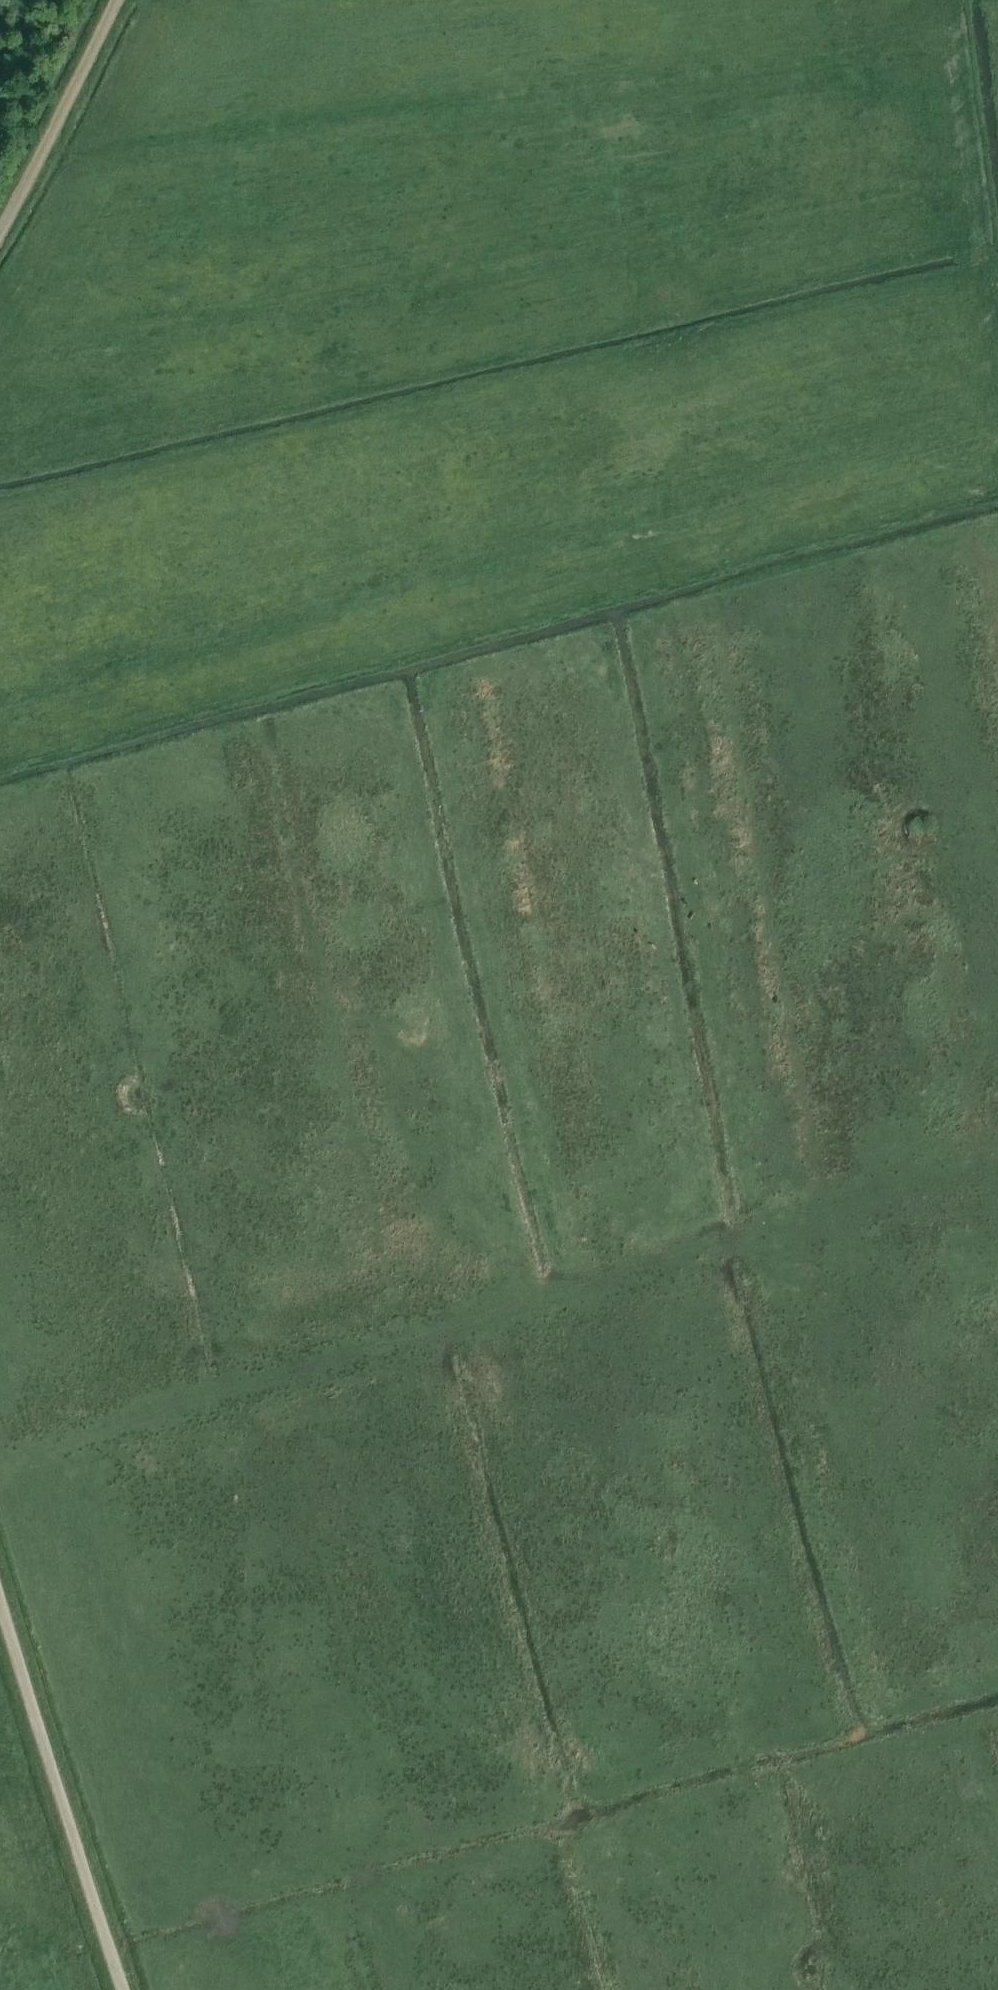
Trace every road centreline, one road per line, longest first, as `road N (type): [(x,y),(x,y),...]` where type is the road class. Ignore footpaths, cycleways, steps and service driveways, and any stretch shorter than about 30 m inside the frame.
road 1 (track): [(0,1601),(122,1989)]
road 2 (track): [(0,233),(116,0)]

